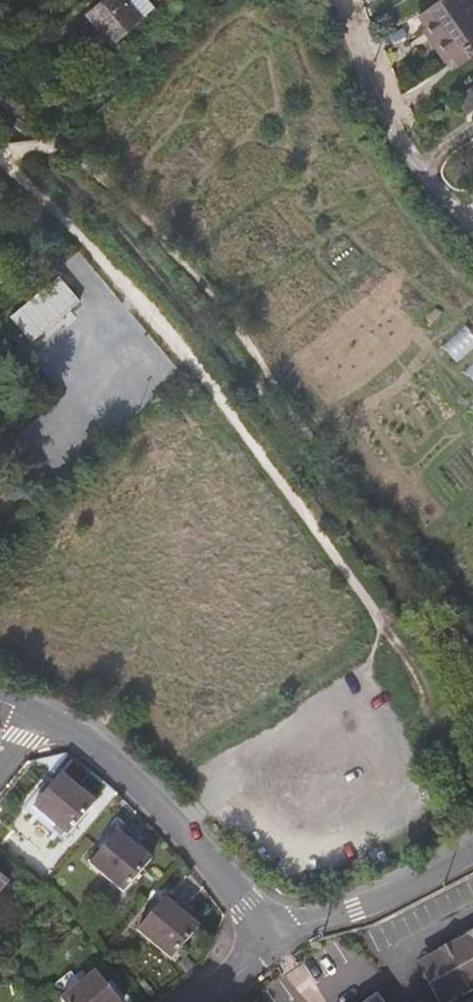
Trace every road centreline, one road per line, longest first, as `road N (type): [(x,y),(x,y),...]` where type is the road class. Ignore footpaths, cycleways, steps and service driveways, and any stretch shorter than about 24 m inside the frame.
road 1 (tertiary): [(272,931),(142,790),(92,745),(43,718)]
road 2 (residential): [(472,230),(404,150),(338,0)]
road 3 (residential): [(272,931),(355,909),(472,847)]

